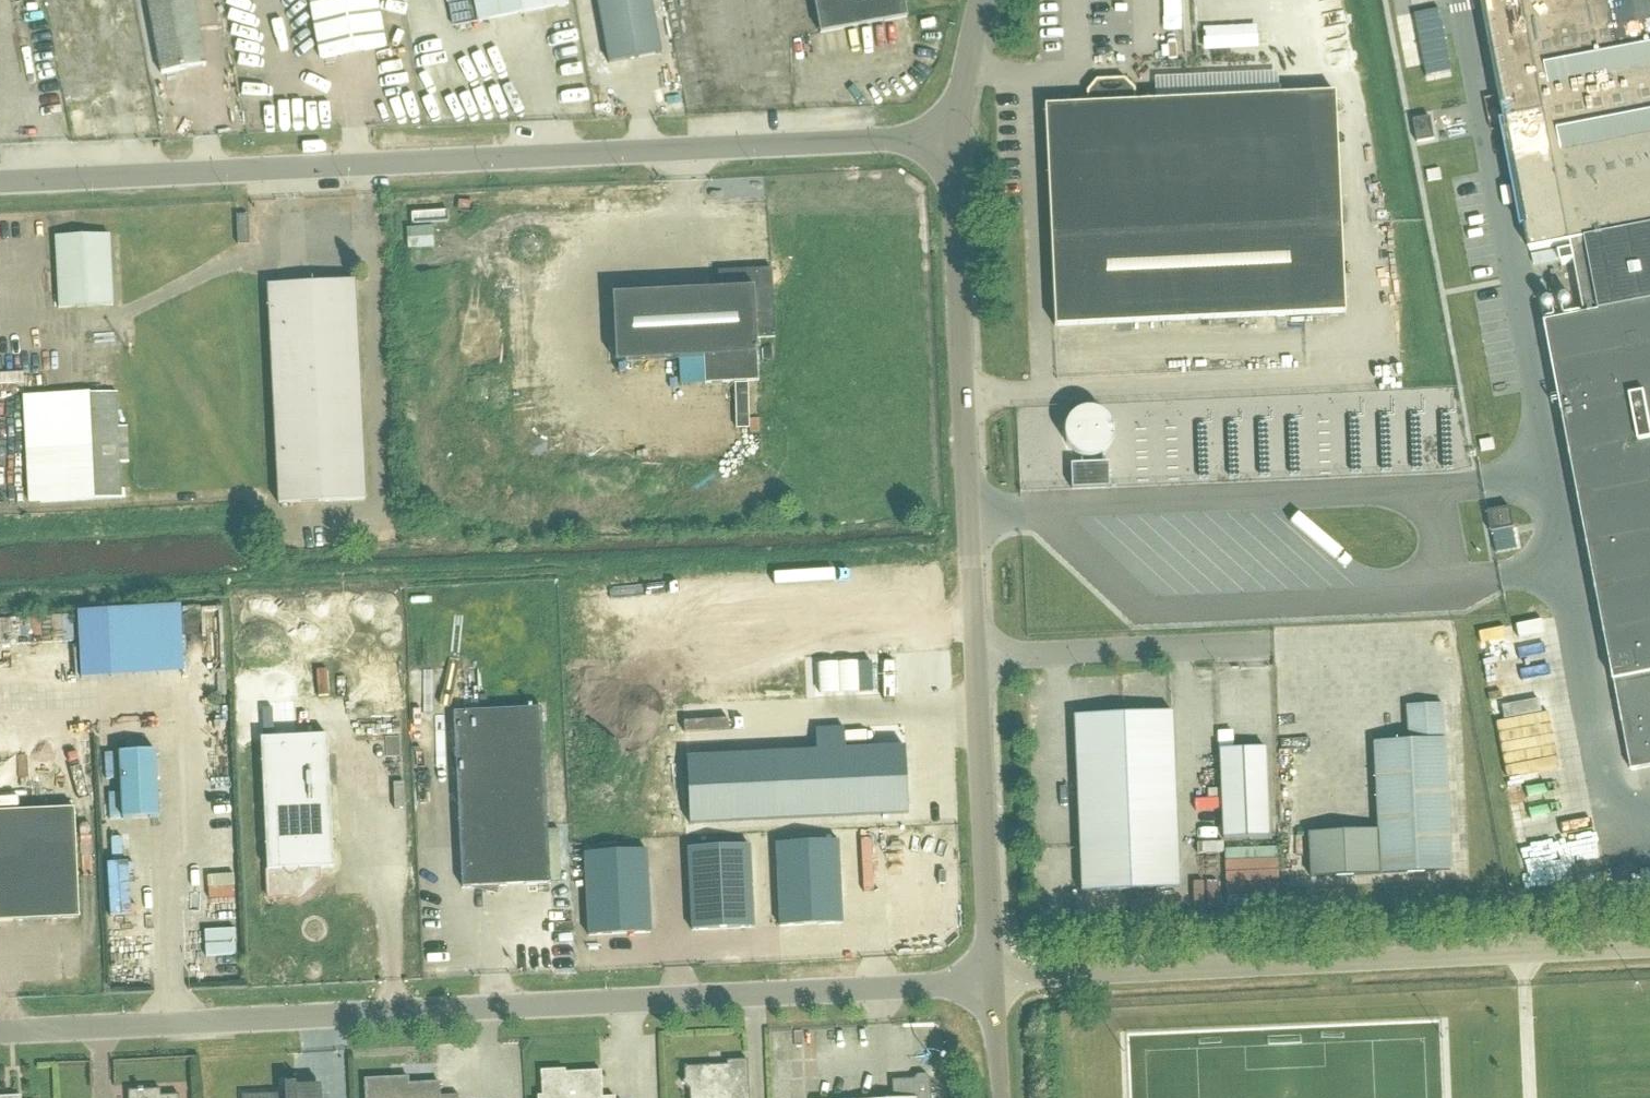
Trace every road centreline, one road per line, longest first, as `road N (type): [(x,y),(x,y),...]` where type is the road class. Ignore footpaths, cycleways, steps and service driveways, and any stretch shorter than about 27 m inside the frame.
road 1 (unclassified): [(0,1037),(993,984)]
road 2 (unclassified): [(0,182),(866,140),(950,146)]
road 3 (unclassified): [(993,984),(950,146)]
road 4 (unclassified): [(950,146),(982,0)]

